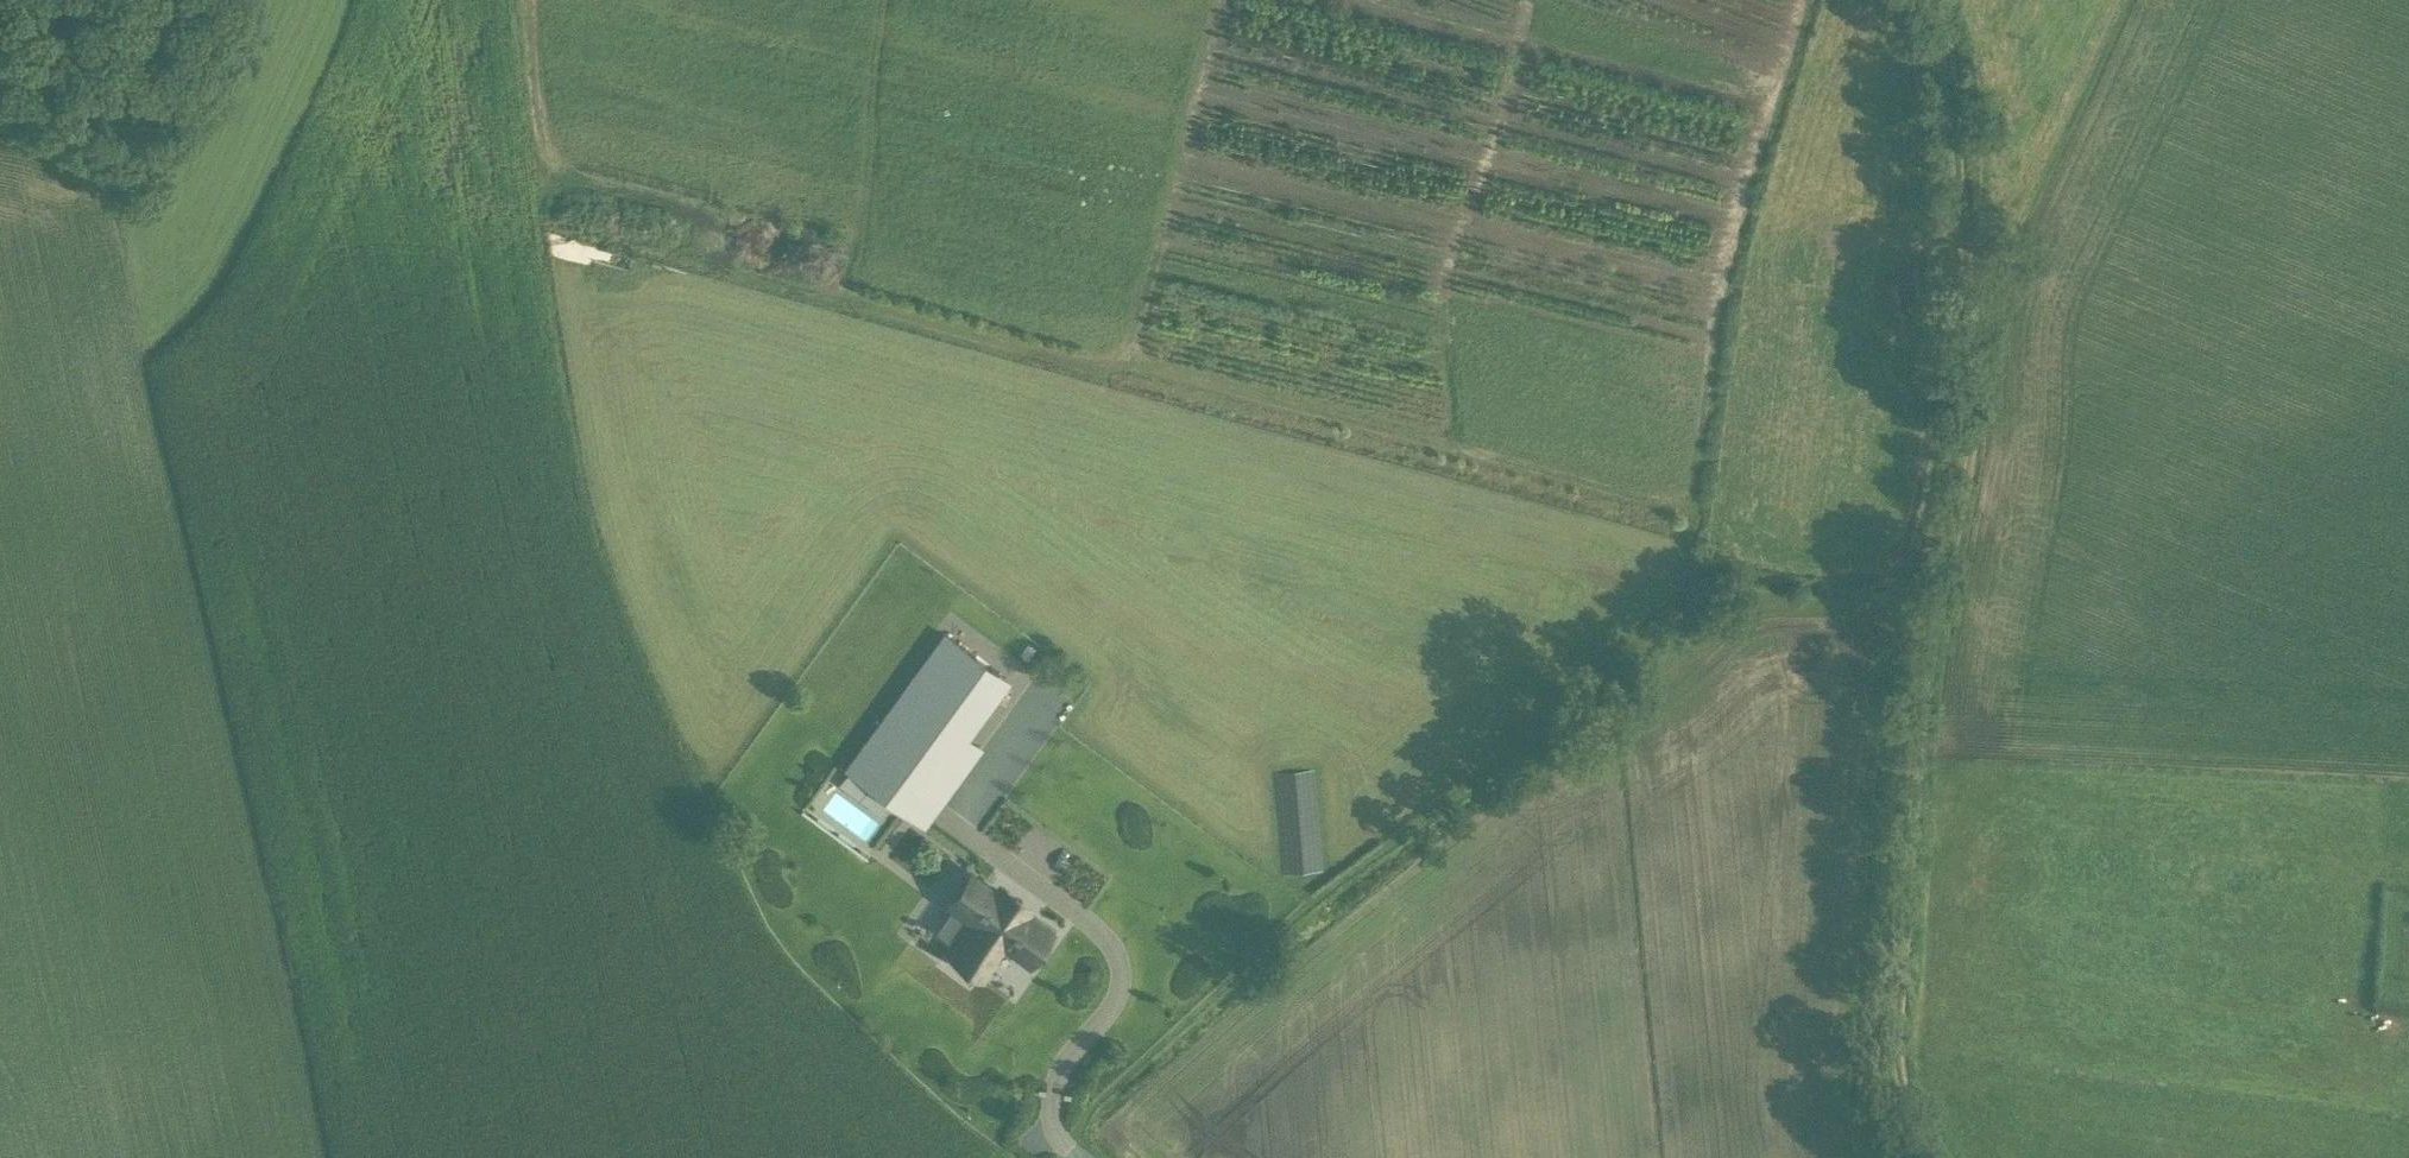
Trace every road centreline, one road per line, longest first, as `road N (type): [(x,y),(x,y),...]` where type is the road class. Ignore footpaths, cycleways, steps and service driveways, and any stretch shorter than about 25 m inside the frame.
road 1 (track): [(1933,0),(1957,133),(1974,391),(1927,685),(1899,1033),(1900,1089),(1933,1157)]

